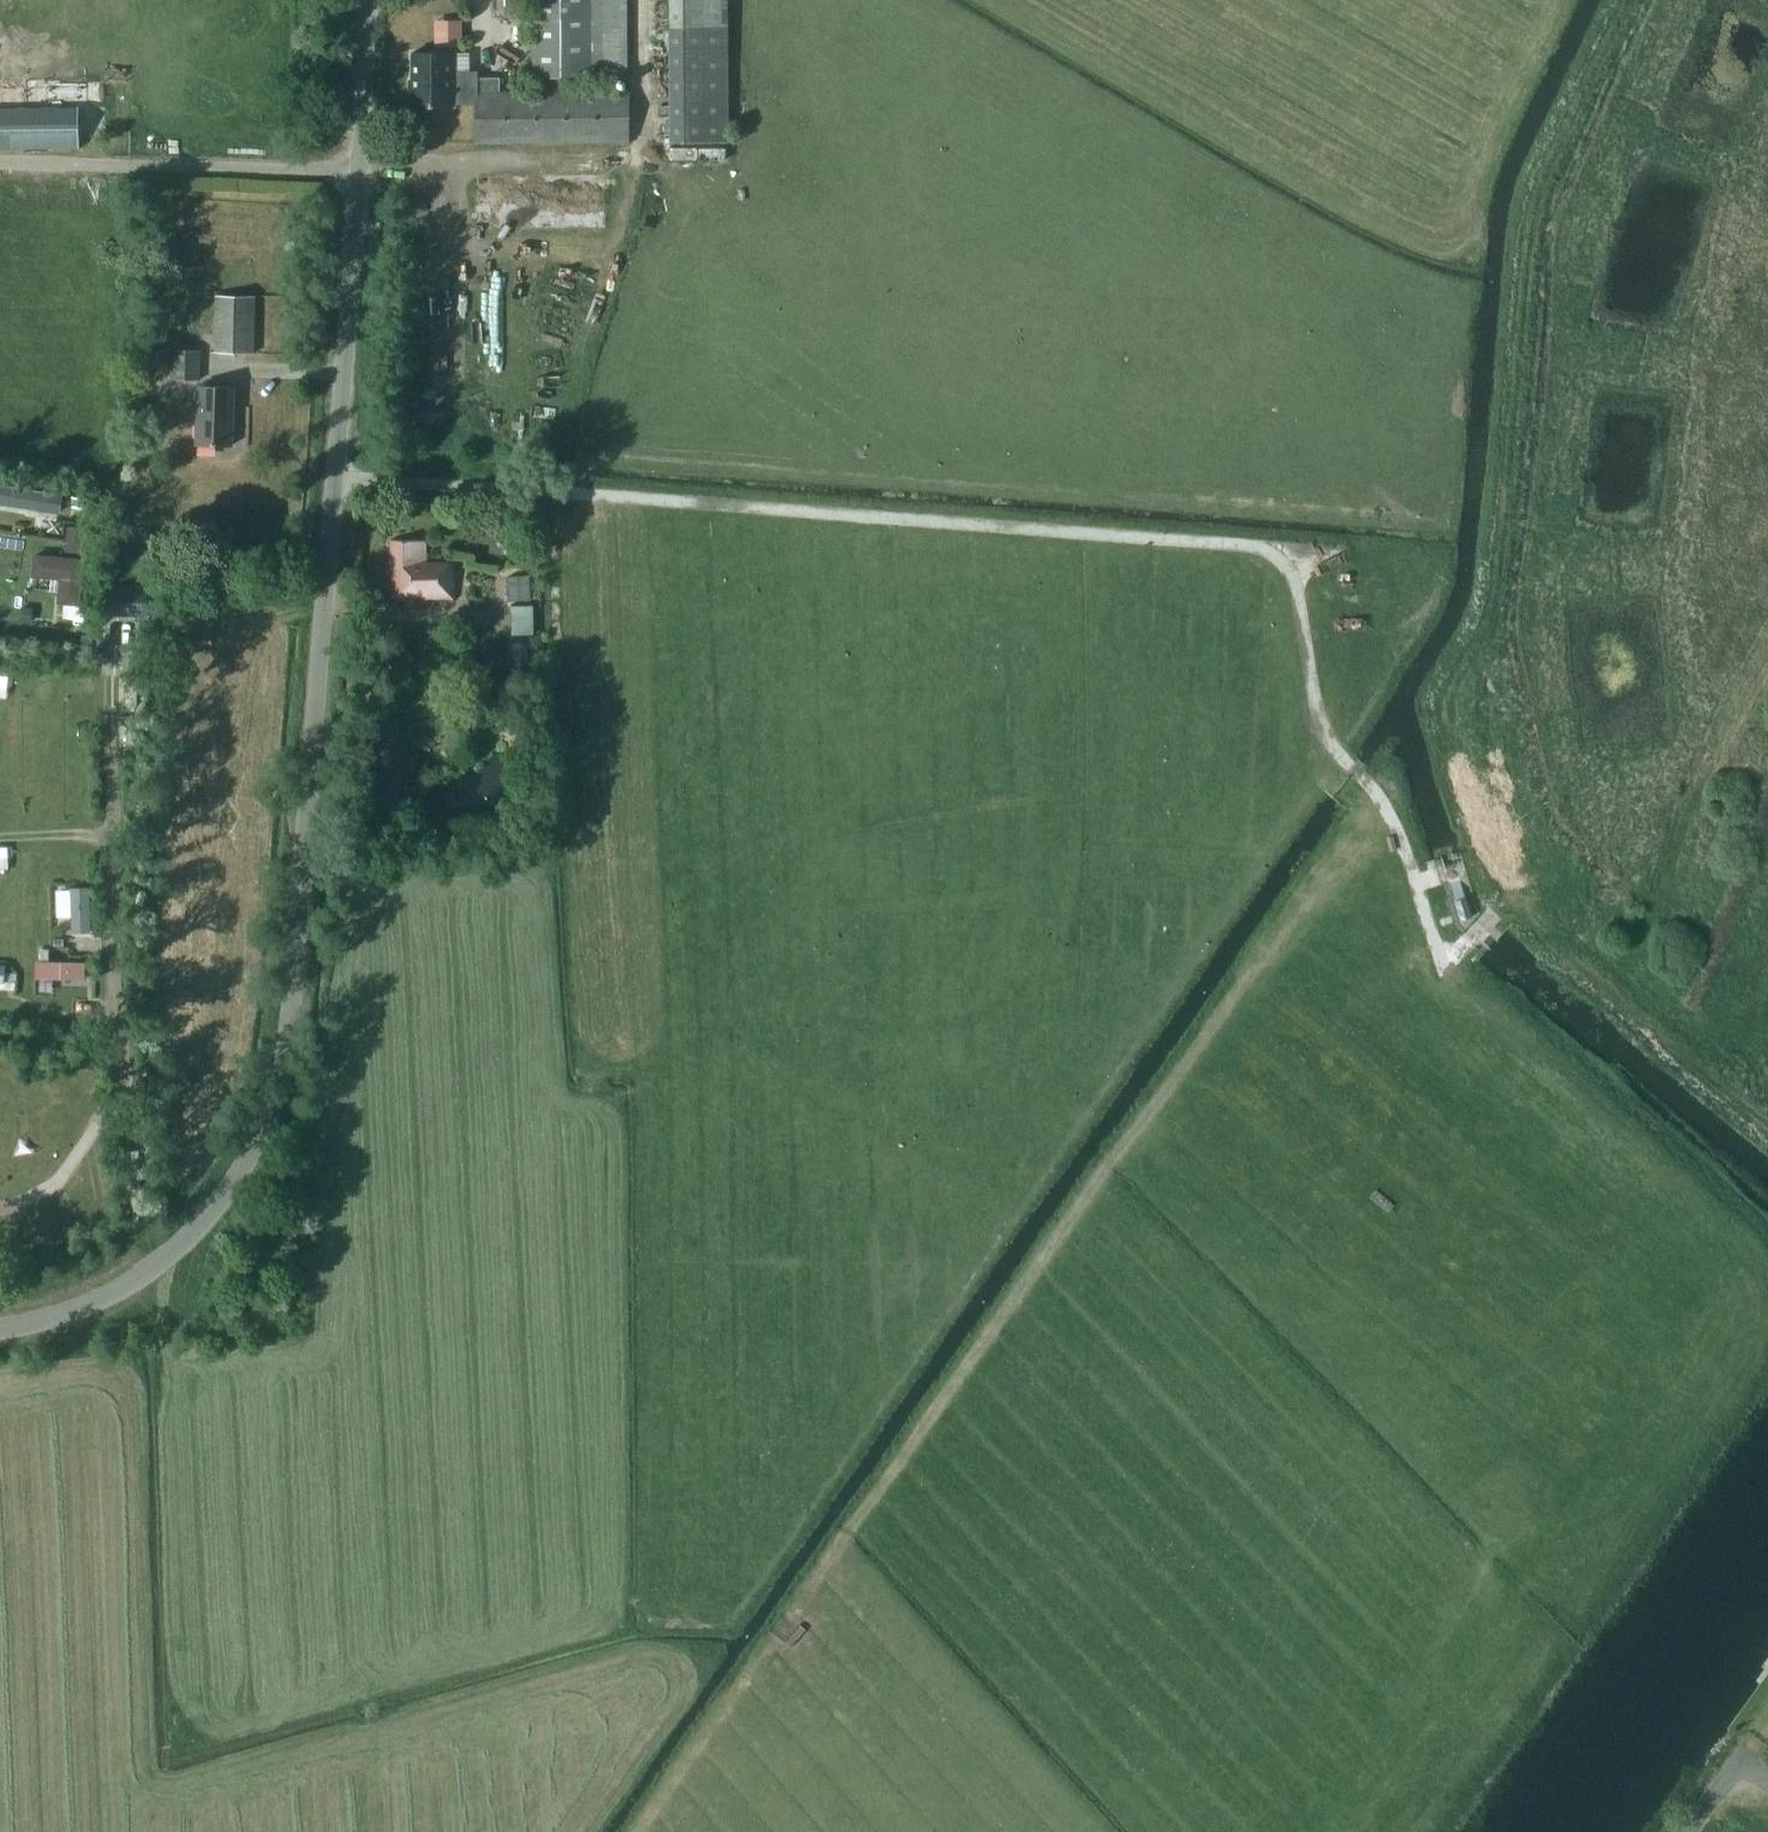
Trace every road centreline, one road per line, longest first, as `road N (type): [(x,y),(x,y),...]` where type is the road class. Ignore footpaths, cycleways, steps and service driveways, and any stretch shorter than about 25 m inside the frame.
road 1 (unclassified): [(0,1334),(116,1302),(205,1229),(260,1132),(285,1053),(337,477),(363,0)]

